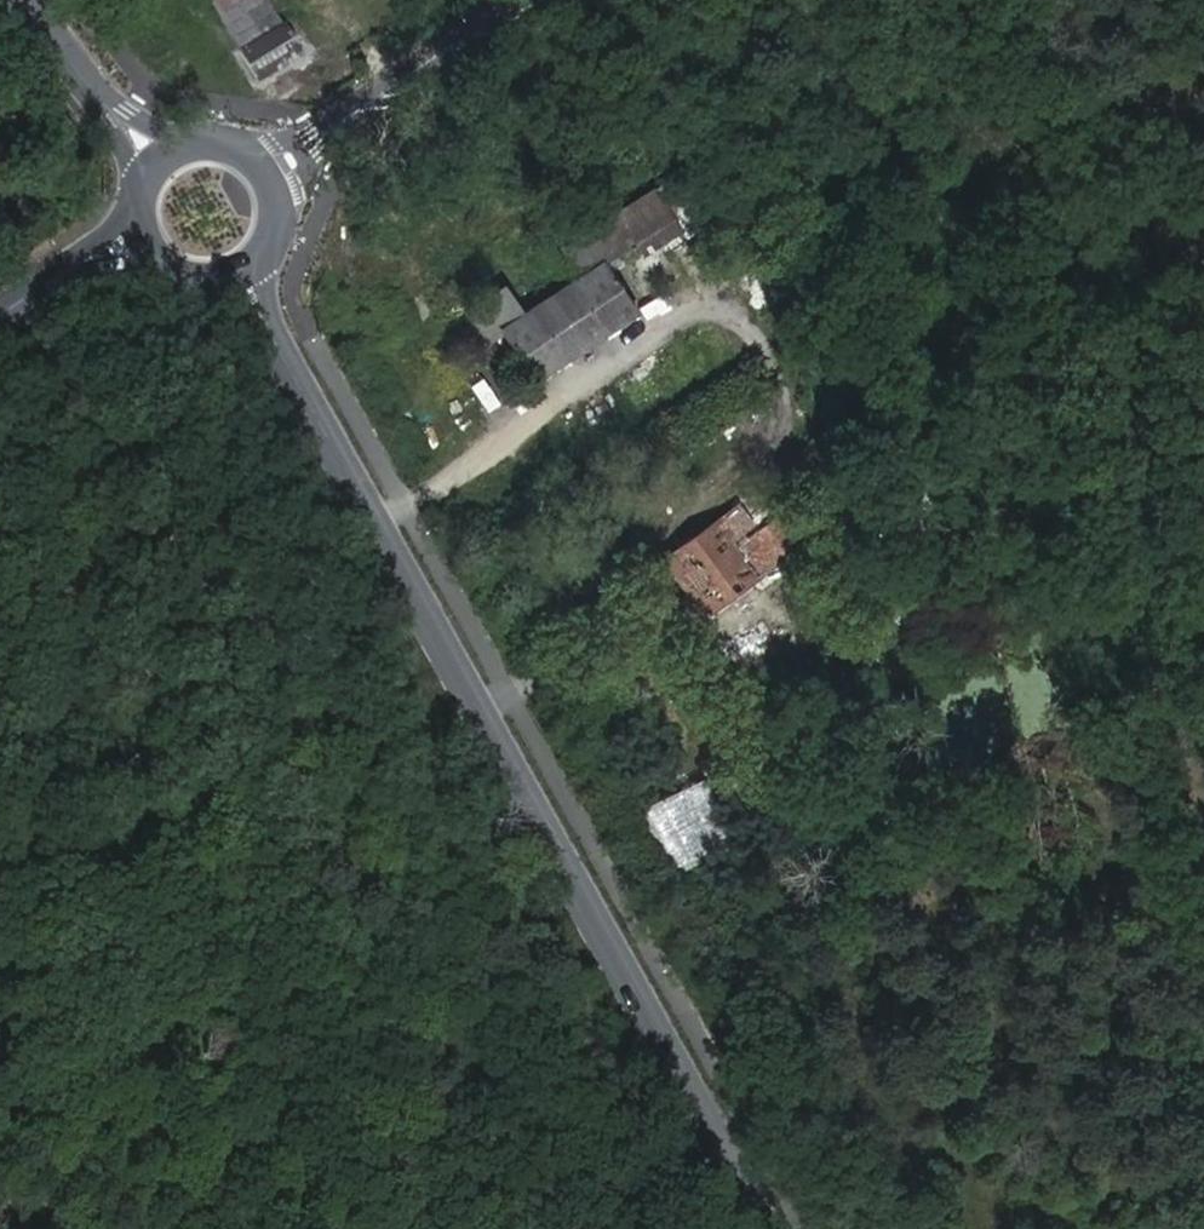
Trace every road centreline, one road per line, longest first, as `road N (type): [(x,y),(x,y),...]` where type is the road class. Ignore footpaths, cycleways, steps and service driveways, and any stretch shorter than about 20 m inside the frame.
road 1 (tertiary): [(764,1228),(230,258)]
road 2 (tertiary): [(513,0),(251,181)]
road 3 (tertiary): [(171,170),(85,40),(48,0)]
road 4 (unclassified): [(157,232),(0,337)]

